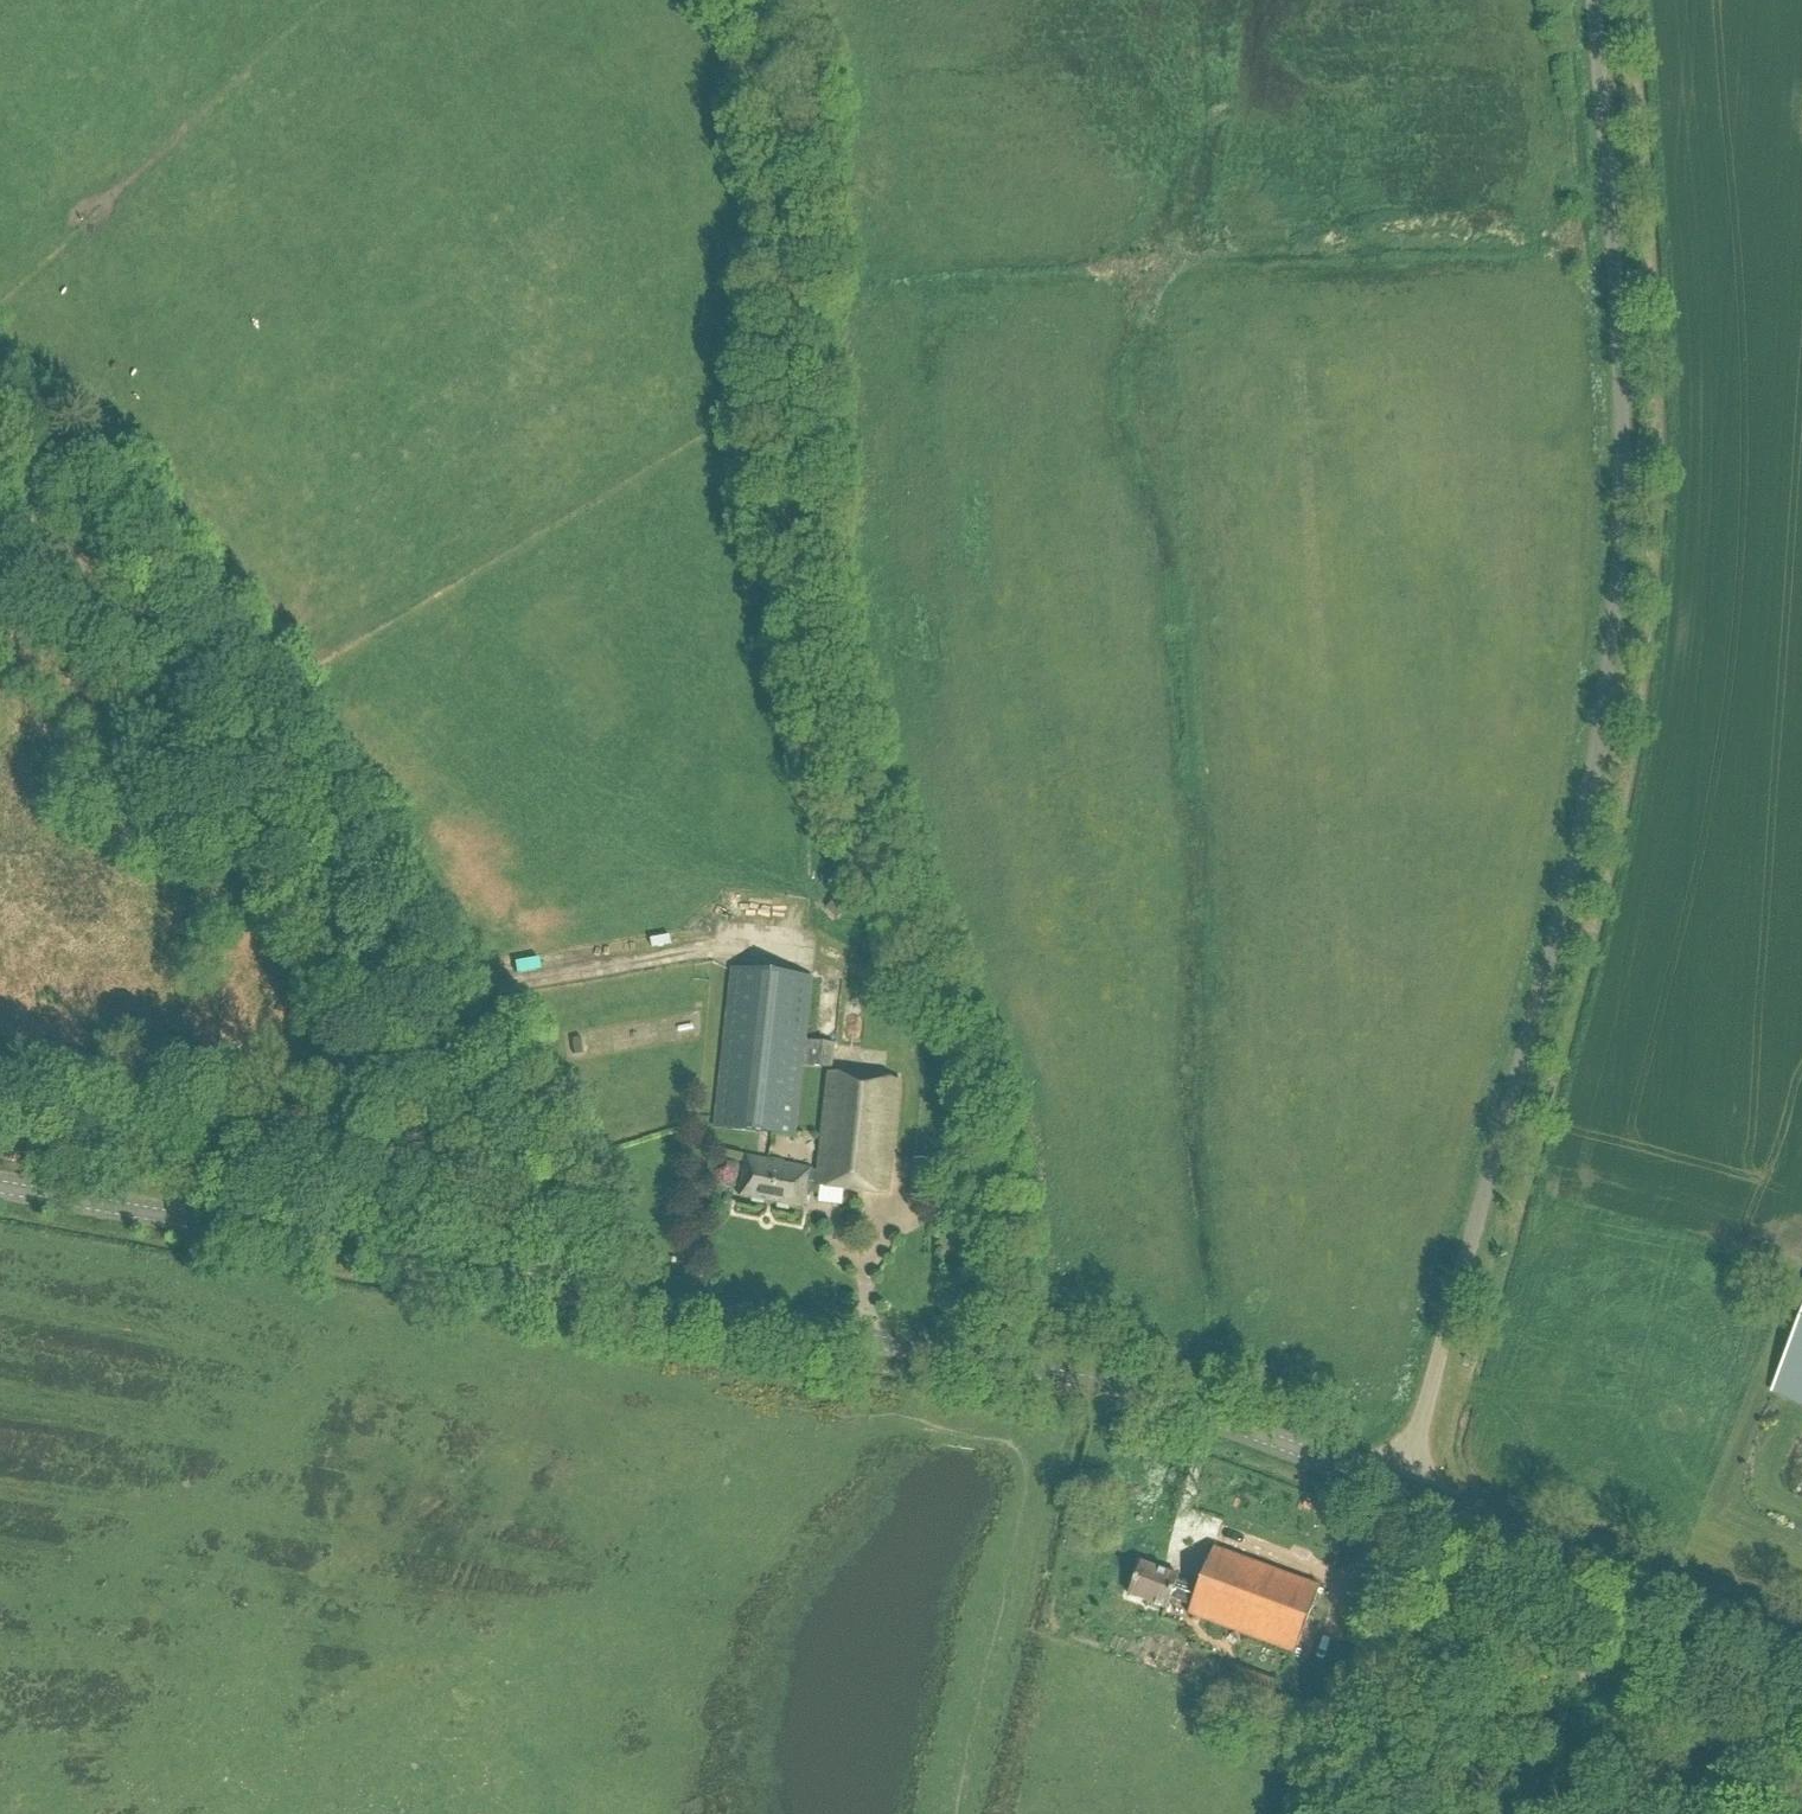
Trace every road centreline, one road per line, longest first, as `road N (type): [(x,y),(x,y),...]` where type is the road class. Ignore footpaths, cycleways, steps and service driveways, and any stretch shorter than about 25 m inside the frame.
road 1 (unclassified): [(1403,1492),(1539,996),(1598,727),(1618,569),(1622,441),(1594,0)]
road 2 (tertiary): [(0,1183),(1110,1391),(1266,1437),(1403,1492)]
road 3 (track): [(0,486),(103,592),(580,1286)]
road 4 (tertiary): [(1403,1492),(1801,1642)]

